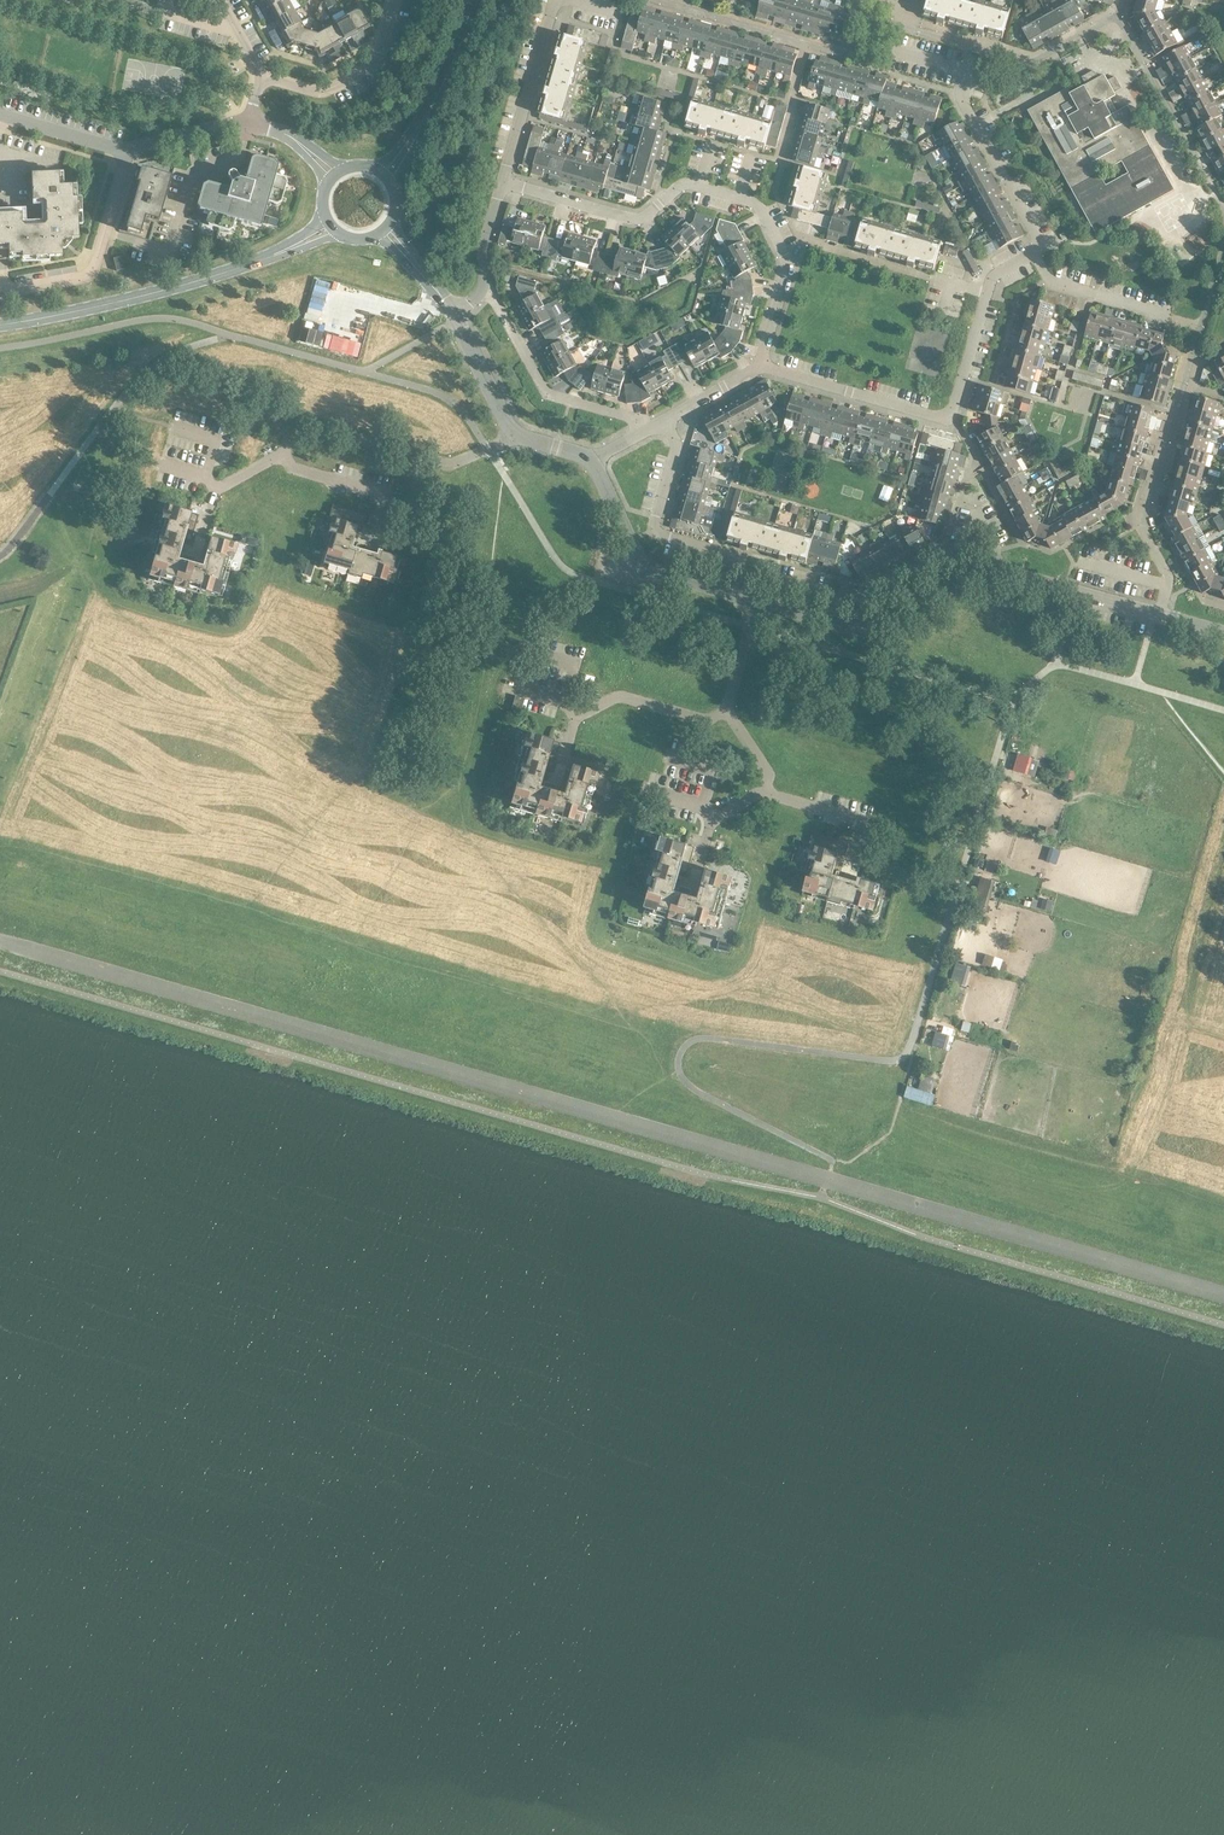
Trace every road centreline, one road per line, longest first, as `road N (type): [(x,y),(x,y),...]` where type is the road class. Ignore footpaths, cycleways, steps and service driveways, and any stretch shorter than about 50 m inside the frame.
road 1 (residential): [(1000,573),(981,533),(856,603),(746,573),(737,558),(662,537),(657,526),(677,446),(665,422)]
road 2 (residential): [(504,180),(626,214),(650,211),(690,185),(753,202),(788,270),(762,366)]
road 3 (residential): [(762,366),(942,416),(952,412),(992,277),(1033,254)]
road 4 (residential): [(1033,254),(1038,233),(965,102),(968,77),(875,43),(861,0)]
road 5 (secondary): [(267,257),(145,294),(0,324)]
road 6 (tertiary): [(1000,573),(984,573),(870,632),(754,602)]
road 7 (residential): [(271,461),(299,436),(322,432),(442,463),(513,432)]
road 8 (residential): [(251,128),(127,152),(0,114)]
road 9 (residential): [(646,433),(634,421),(551,396),(483,286)]
road 10 (tertiary): [(754,602),(648,568),(590,463)]
road 11 (residential): [(559,763),(571,720),(619,698),(698,720),(726,712)]
road 12 (residential): [(262,77),(323,96),(377,68),(399,0)]
road 13 (residential): [(1033,254),(1049,282),(1203,326)]
road 14 (residential): [(504,180),(556,7)]
road 15 (tertiary): [(1000,573),(1161,615)]
road 16 (secondary): [(480,0),(447,84),(421,124)]
road 17 (tertiary): [(451,313),(513,432)]
road 18 (unclassified): [(271,461),(390,498)]

